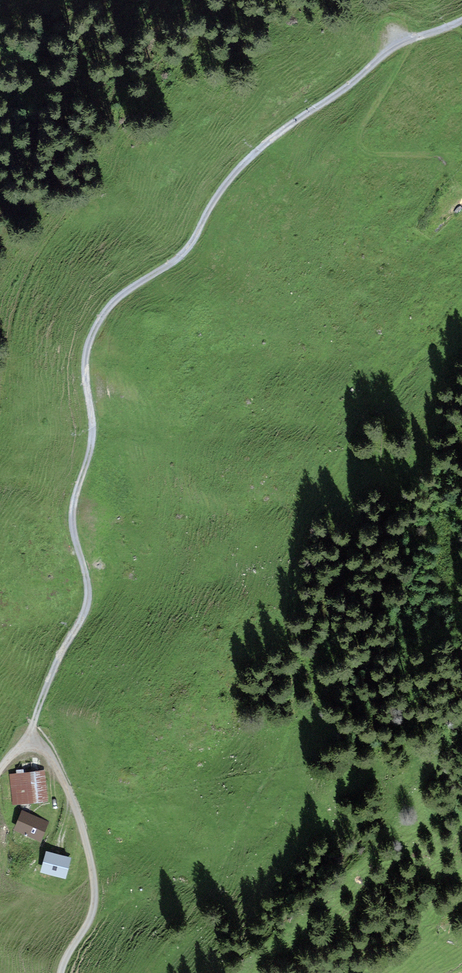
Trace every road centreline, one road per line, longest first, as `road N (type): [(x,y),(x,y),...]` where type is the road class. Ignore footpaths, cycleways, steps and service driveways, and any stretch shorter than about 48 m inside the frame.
road 1 (track): [(461,16),(392,46),(252,152),(177,258),(103,314),(88,346),(92,436),(74,493),(85,608),(27,746)]
road 2 (track): [(27,746),(46,751),(61,771),(95,871),(95,905),(62,972)]
road 3 (track): [(420,35),(362,143),(389,153),(461,153)]

